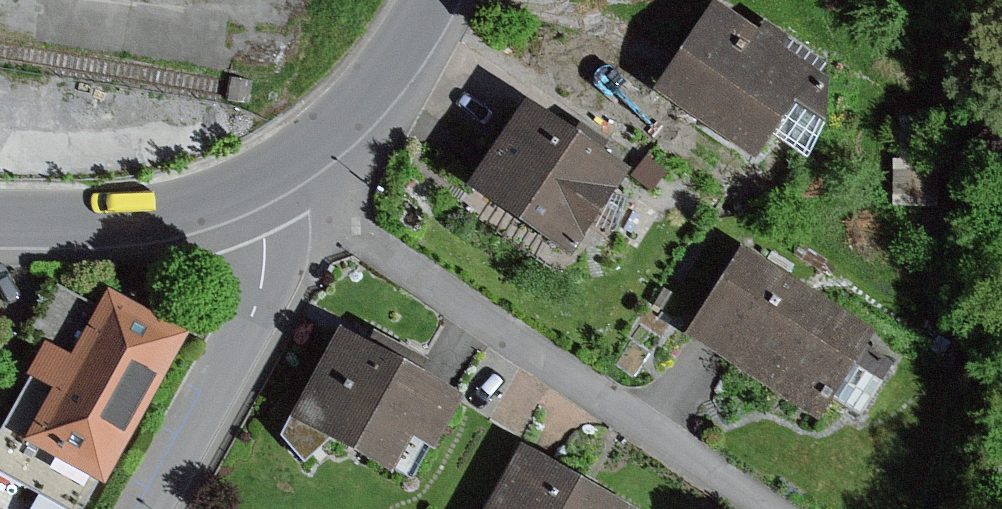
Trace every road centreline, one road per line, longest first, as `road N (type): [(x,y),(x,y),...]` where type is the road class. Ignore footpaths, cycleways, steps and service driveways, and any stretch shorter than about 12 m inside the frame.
road 1 (residential): [(269,219),(364,236),(767,508)]
road 2 (residential): [(145,508),(244,336),(267,272),(269,219)]
road 3 (residential): [(252,180),(119,217),(0,218)]
road 4 (residential): [(252,180),(341,117),(430,0)]

